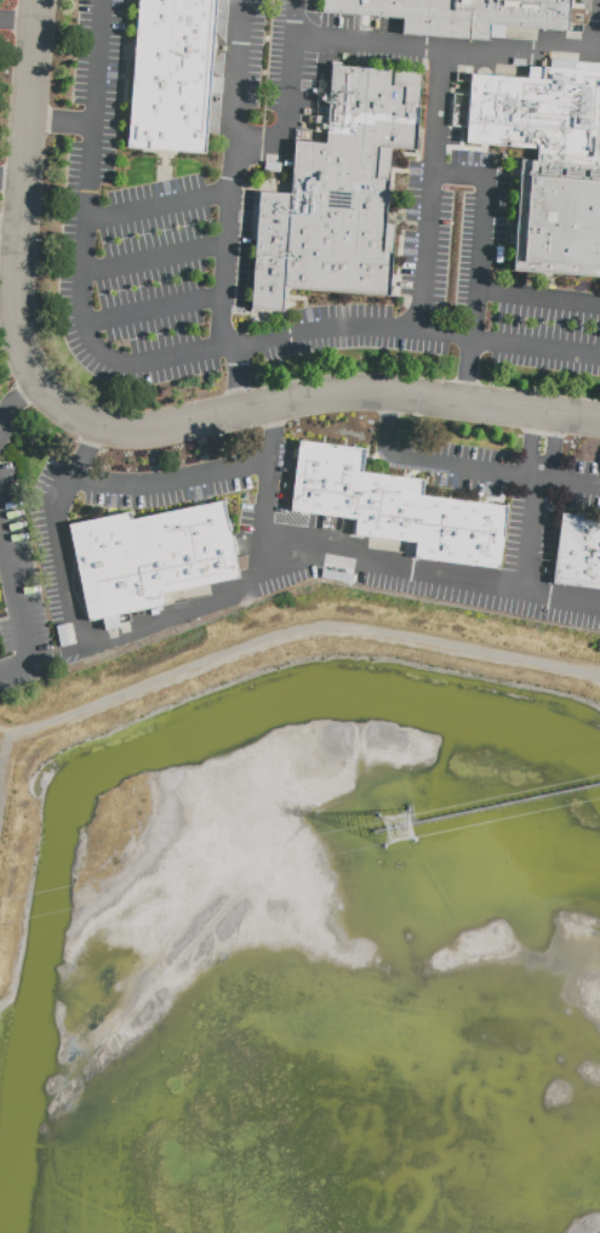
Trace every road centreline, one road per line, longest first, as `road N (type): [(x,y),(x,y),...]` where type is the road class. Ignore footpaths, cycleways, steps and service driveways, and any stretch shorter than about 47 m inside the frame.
road 1 (residential): [(599,423),(348,398),(274,404),(182,430),(70,417)]
road 2 (residential): [(70,417),(21,340),(36,0)]
road 3 (residential): [(463,407),(488,172)]

